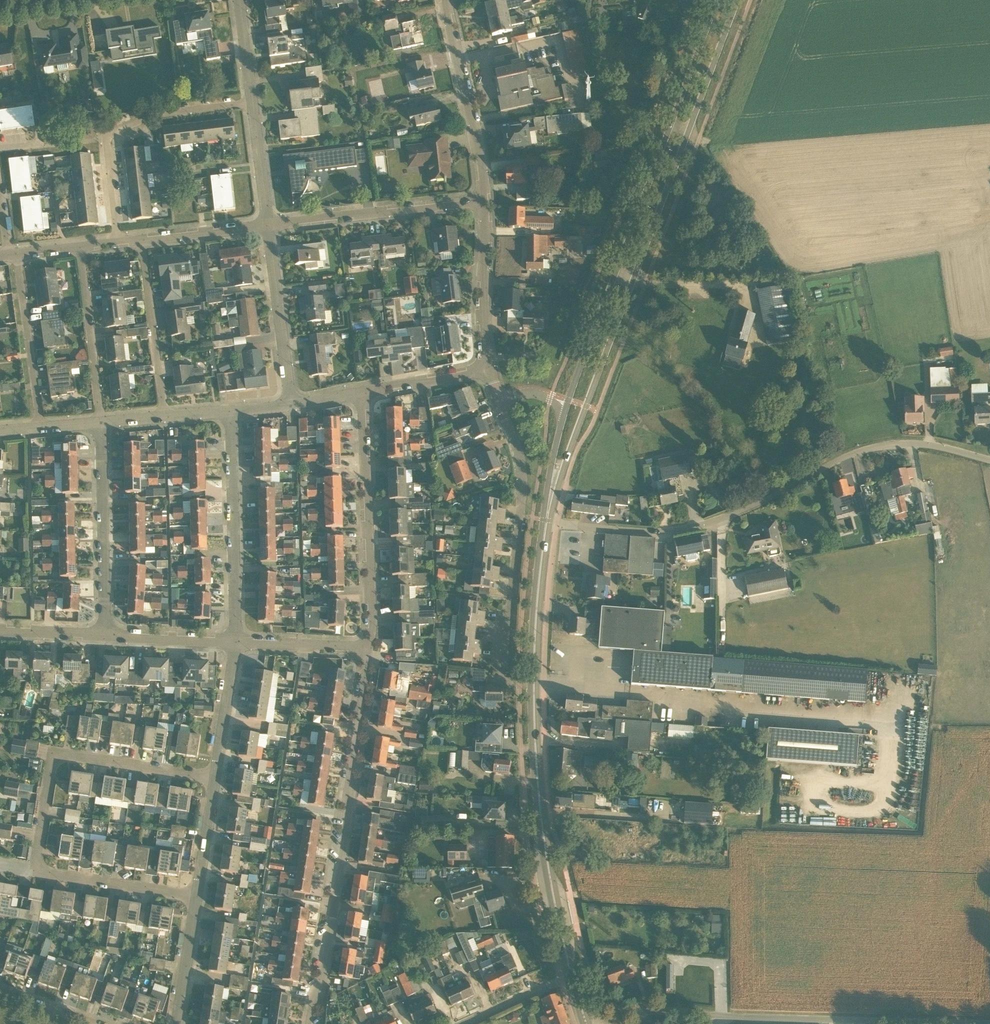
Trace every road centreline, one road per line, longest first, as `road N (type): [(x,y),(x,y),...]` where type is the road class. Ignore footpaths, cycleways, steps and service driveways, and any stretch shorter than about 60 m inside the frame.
road 1 (primary): [(546,522),(739,0)]
road 2 (primary): [(586,1023),(555,895),(537,758),(546,522)]
road 3 (unclassified): [(989,460),(939,446),(878,446),(689,527),(546,522)]
road 4 (primary): [(717,0),(562,419)]
road 5 (residential): [(214,778),(55,759),(37,864),(45,873),(198,897)]
road 6 (unclassified): [(598,1023),(657,1012),(989,1023)]
road 7 (residential): [(308,1023),(321,985),(367,649)]
road 8 (residential): [(508,675),(525,476),(500,400)]
road 9 (residential): [(118,242),(107,138),(167,113),(252,102)]
road 10 (residential): [(367,649),(362,394)]
road 11 (residential): [(235,642),(230,412)]
road 12 (residential): [(267,224),(481,202)]
road 13 (residential): [(105,635),(100,425)]
road 14 (residential): [(481,202),(481,165),(445,0)]
road 15 (residential): [(290,403),(267,224)]
road 16 (residential): [(164,418),(143,239)]
road 17 (residential): [(100,425),(81,247)]
road 18 (residential): [(40,428),(18,254)]
road 19 (residential): [(486,369),(481,202)]
road 20 (residential): [(214,778),(235,642)]
road 21 (residential): [(367,649),(235,642)]
road 22 (residential): [(235,642),(105,635)]
road 23 (residential): [(176,1023),(198,897)]
road 24 (residential): [(362,394),(486,369)]
road 25 (residential): [(143,239),(267,224)]
road 26 (residential): [(267,224),(252,102)]

